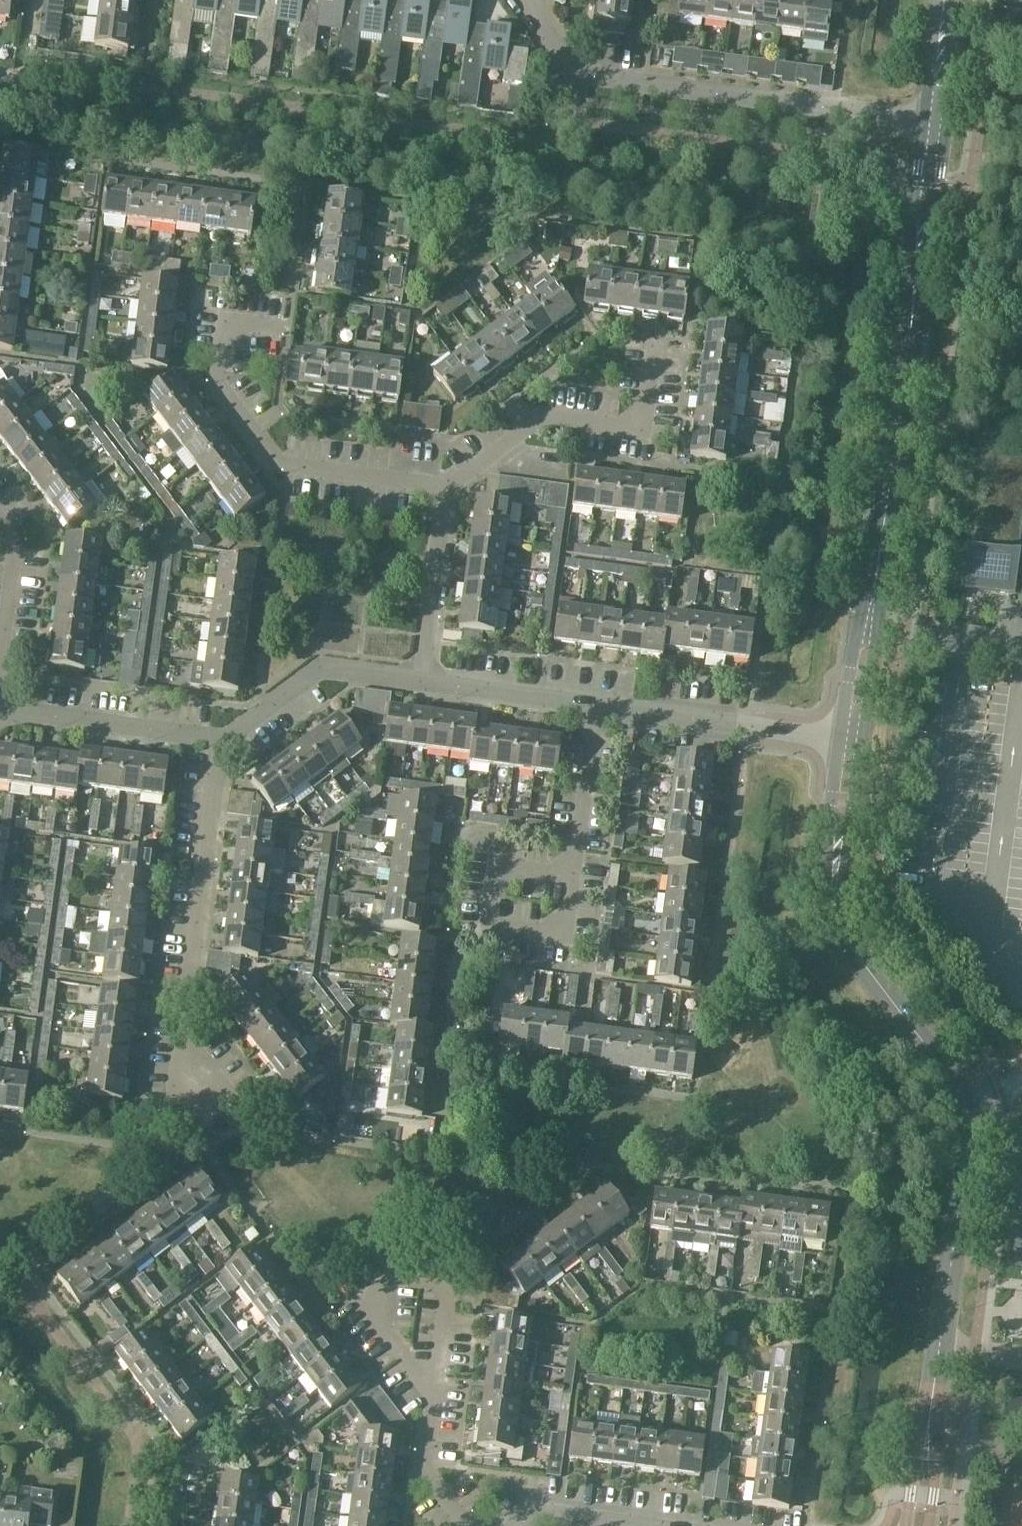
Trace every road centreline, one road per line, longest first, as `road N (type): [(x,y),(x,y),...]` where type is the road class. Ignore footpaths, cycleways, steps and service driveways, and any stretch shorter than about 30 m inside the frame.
road 1 (tertiary): [(916,1525),(968,1133),(955,1084),(845,938)]
road 2 (residential): [(923,119),(587,74),(535,0)]
road 3 (residential): [(229,1114),(182,1042),(222,740)]
road 4 (residential): [(446,485),(285,465),(268,454),(215,385),(225,327),(286,336)]
road 5 (residential): [(446,485),(541,417),(642,430),(655,339)]
road 6 (residential): [(436,1395),(448,1287),(409,1273),(389,1284),(379,1307),(398,1352),(416,1369)]
road 7 (tertiary): [(906,363),(946,121)]
road 8 (tertiary): [(923,119),(906,363)]
road 9 (residential): [(0,710),(222,740)]
road 10 (residential): [(222,740),(318,668),(421,682)]
road 11 (residential): [(574,876),(503,873),(487,924),(561,925),(571,904)]
road 12 (tertiary): [(839,738),(825,892),(845,938)]
road 13 (tertiary): [(882,541),(863,591),(839,738)]
road 14 (tertiary): [(861,741),(883,593),(882,541)]
road 15 (residential): [(421,682),(446,485)]
road 16 (tertiary): [(845,938),(861,741)]
road 17 (tertiary): [(882,541),(906,363)]
road 18 (residential): [(421,682),(596,704)]
road 19 (residential): [(574,876),(596,704)]
road 20 (residential): [(0,662),(15,538),(0,520)]
road 21 (residential): [(596,704),(741,724)]
road 22 (residential): [(467,1525),(424,1471),(436,1395)]
road 23 (residential): [(638,1525),(532,1512),(512,1525)]
road 24 (tertiary): [(946,121),(952,0)]

